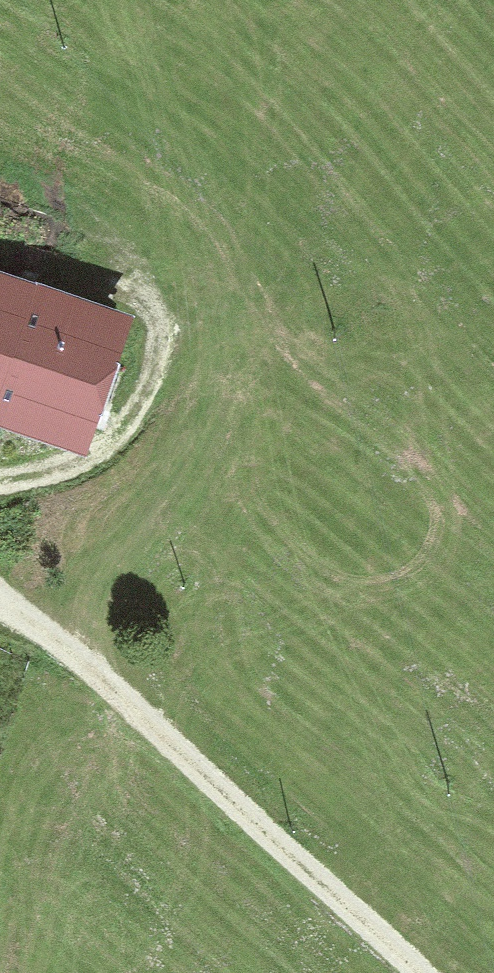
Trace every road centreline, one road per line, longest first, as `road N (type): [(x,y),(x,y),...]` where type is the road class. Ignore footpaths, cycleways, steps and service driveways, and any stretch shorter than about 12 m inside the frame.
road 1 (track): [(163,0),(190,114),(226,363),(192,459),(111,538),(58,641)]
road 2 (track): [(416,972),(95,666),(0,603)]
road 3 (track): [(0,482),(89,462),(110,441),(155,365),(156,308)]

